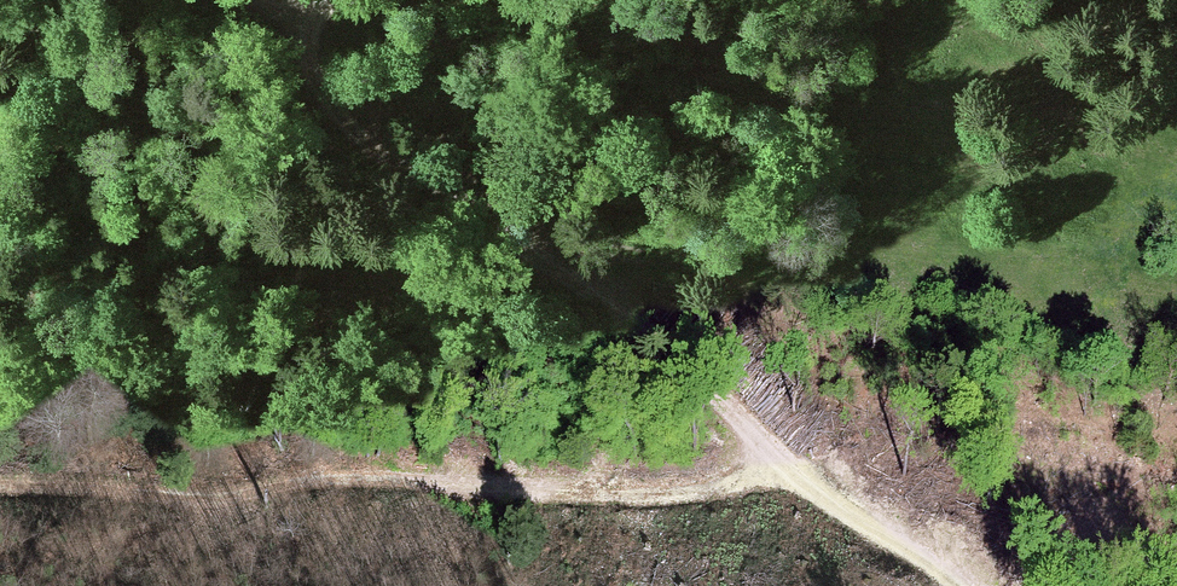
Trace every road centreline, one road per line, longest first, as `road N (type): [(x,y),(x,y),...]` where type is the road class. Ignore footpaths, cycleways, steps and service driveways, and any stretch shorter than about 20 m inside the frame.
road 1 (track): [(319,0),(307,40),(313,69),(323,91),(374,143),(637,325),(953,585)]
road 2 (track): [(0,488),(263,494),(319,478),(702,489),(797,461)]

